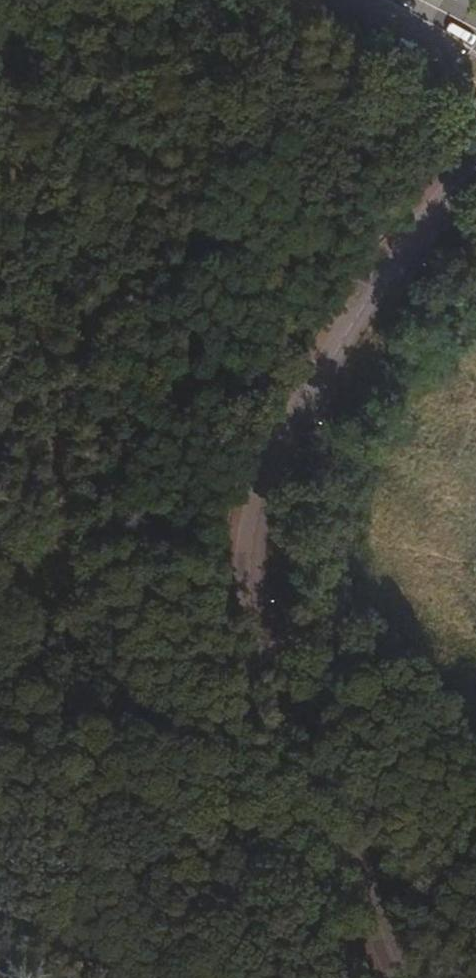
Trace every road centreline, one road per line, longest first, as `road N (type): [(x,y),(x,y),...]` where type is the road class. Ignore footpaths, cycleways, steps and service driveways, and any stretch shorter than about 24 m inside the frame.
road 1 (residential): [(475,169),(370,298),(312,394),(277,463),(253,544),(254,619),(301,744),(414,977)]
road 2 (track): [(0,70),(14,91),(67,508),(68,600),(55,644),(0,556)]

